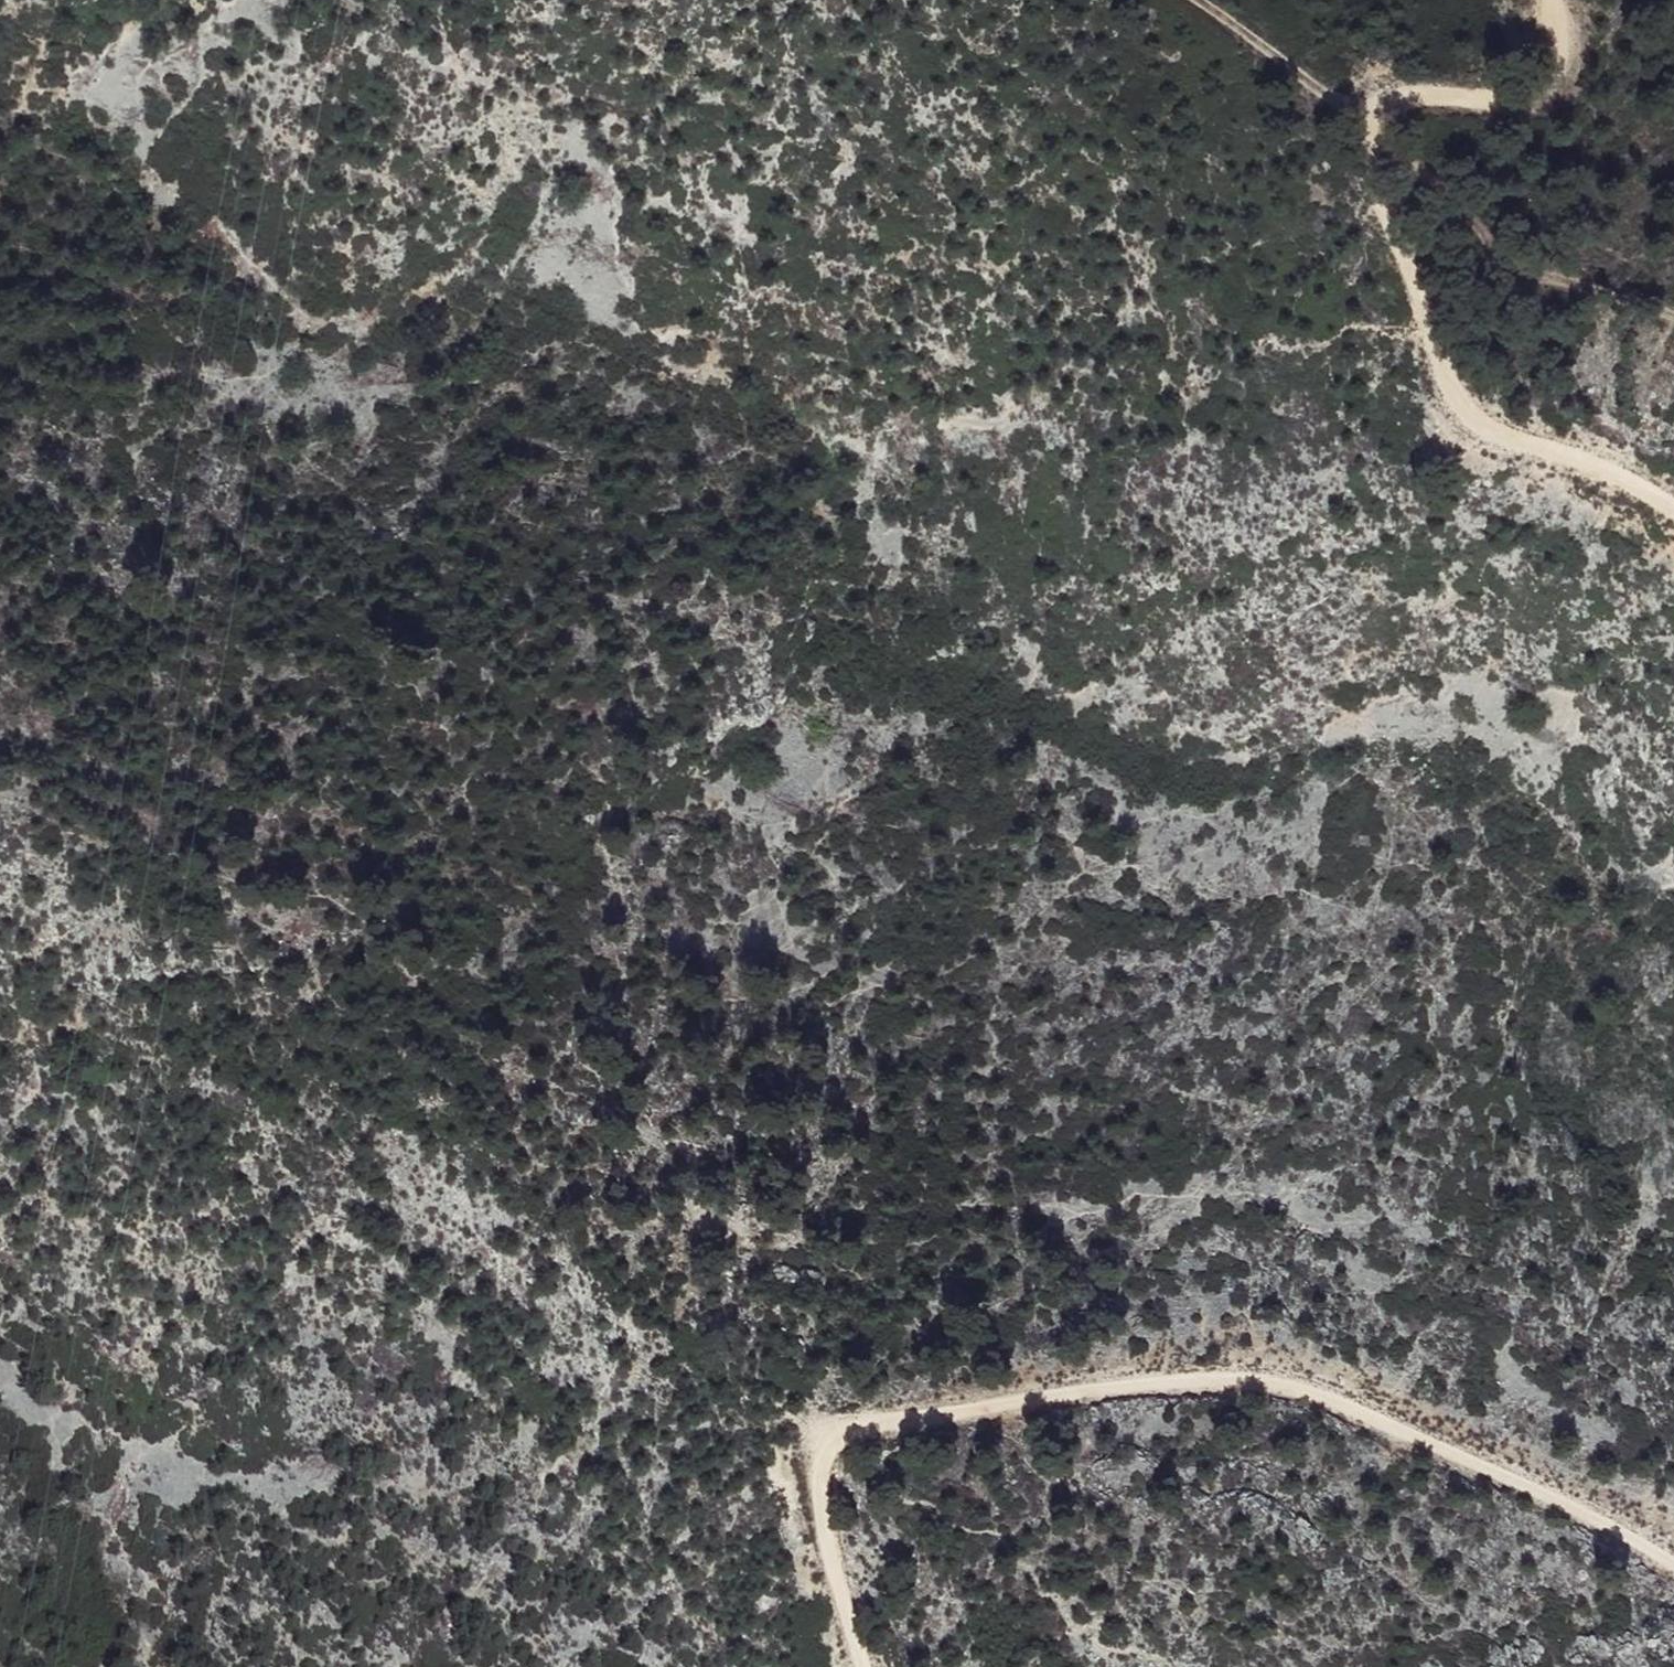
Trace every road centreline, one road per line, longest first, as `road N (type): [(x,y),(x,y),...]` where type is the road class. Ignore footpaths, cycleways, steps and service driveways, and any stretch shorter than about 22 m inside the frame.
road 1 (track): [(866,1666),(819,1487),(833,1438),(868,1420),(1220,1380),(1288,1385),(1636,1539),(1673,1564)]
road 2 (track): [(1673,510),(1619,475),(1473,417),(1445,374),(1364,163),(1370,114),(1390,95),(1531,98),(1561,82),(1552,0)]
road 3 (track): [(1370,114),(1524,265),(1673,315)]
road 4 (track): [(1370,114),(1330,95),(1197,0)]

